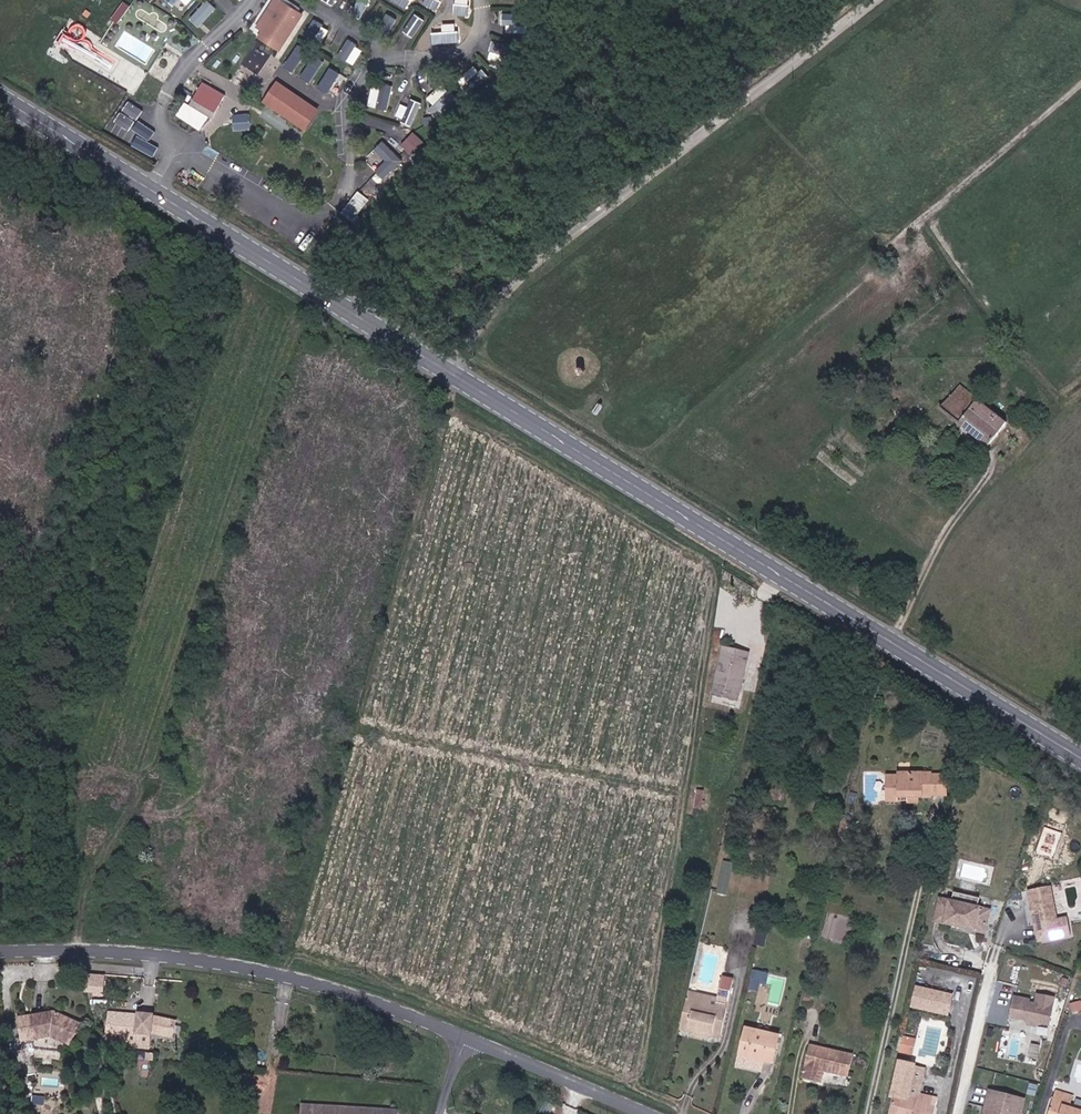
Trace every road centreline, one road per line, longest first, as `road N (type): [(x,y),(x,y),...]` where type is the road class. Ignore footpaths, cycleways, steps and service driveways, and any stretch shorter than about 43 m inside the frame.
road 1 (primary): [(453,372),(1080,757)]
road 2 (unclassified): [(453,372),(515,279),(872,0)]
road 3 (primary): [(0,96),(453,372)]
road 4 (tertiary): [(0,952),(111,951),(224,963),(402,1010),(469,1038)]
road 5 (tertiary): [(469,1038),(651,1113)]

